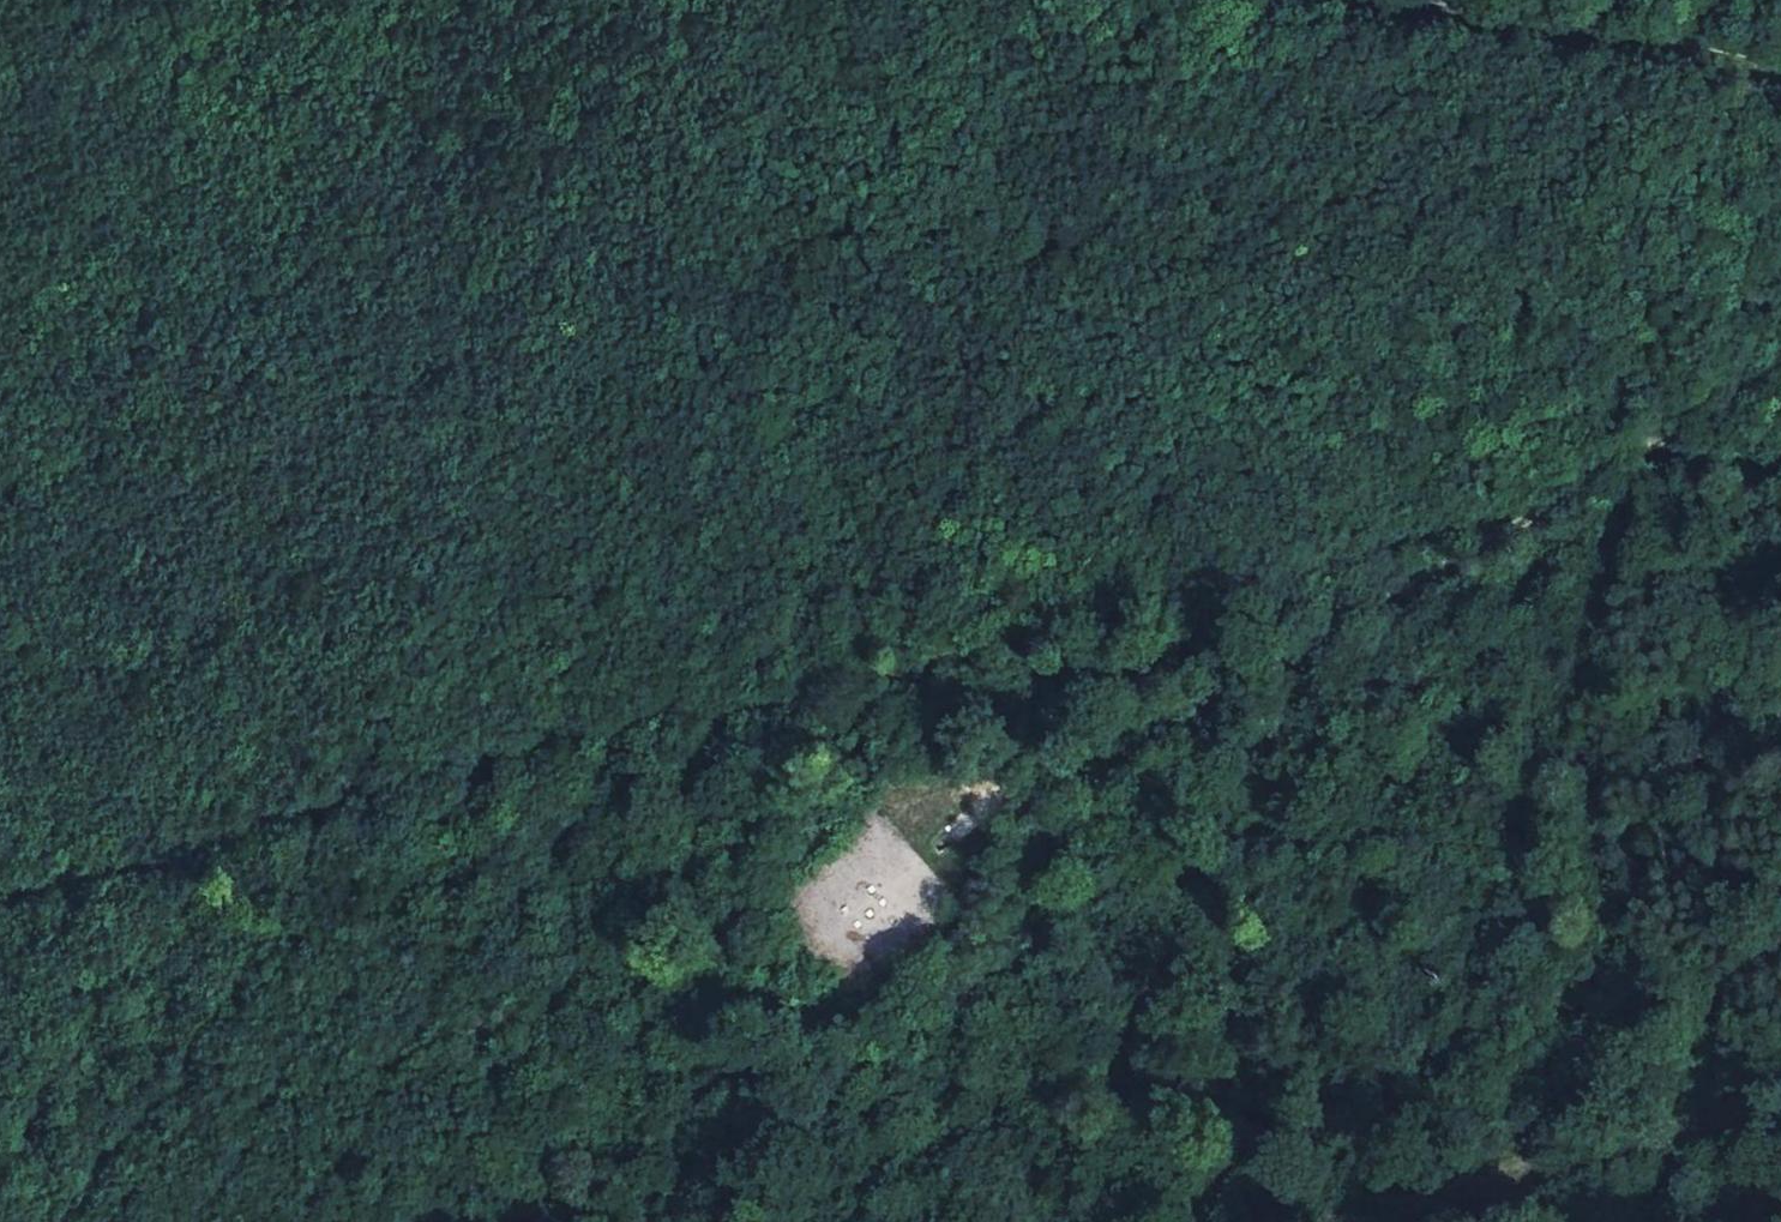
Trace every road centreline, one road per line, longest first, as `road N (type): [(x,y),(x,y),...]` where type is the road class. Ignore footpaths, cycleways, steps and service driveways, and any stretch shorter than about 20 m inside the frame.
road 1 (track): [(869,678),(990,825),(1780,366)]
road 2 (track): [(1280,0),(1780,85)]

